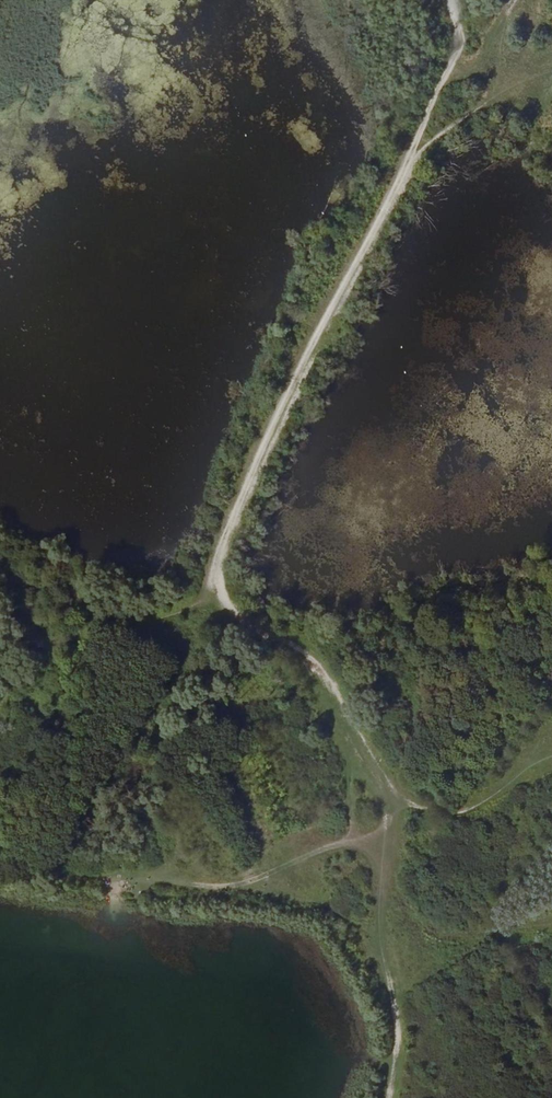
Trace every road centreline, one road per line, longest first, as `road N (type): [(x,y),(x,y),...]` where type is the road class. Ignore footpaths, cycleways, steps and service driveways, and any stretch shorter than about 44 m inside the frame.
road 1 (track): [(453,32),(400,167),(242,498),(214,588)]

